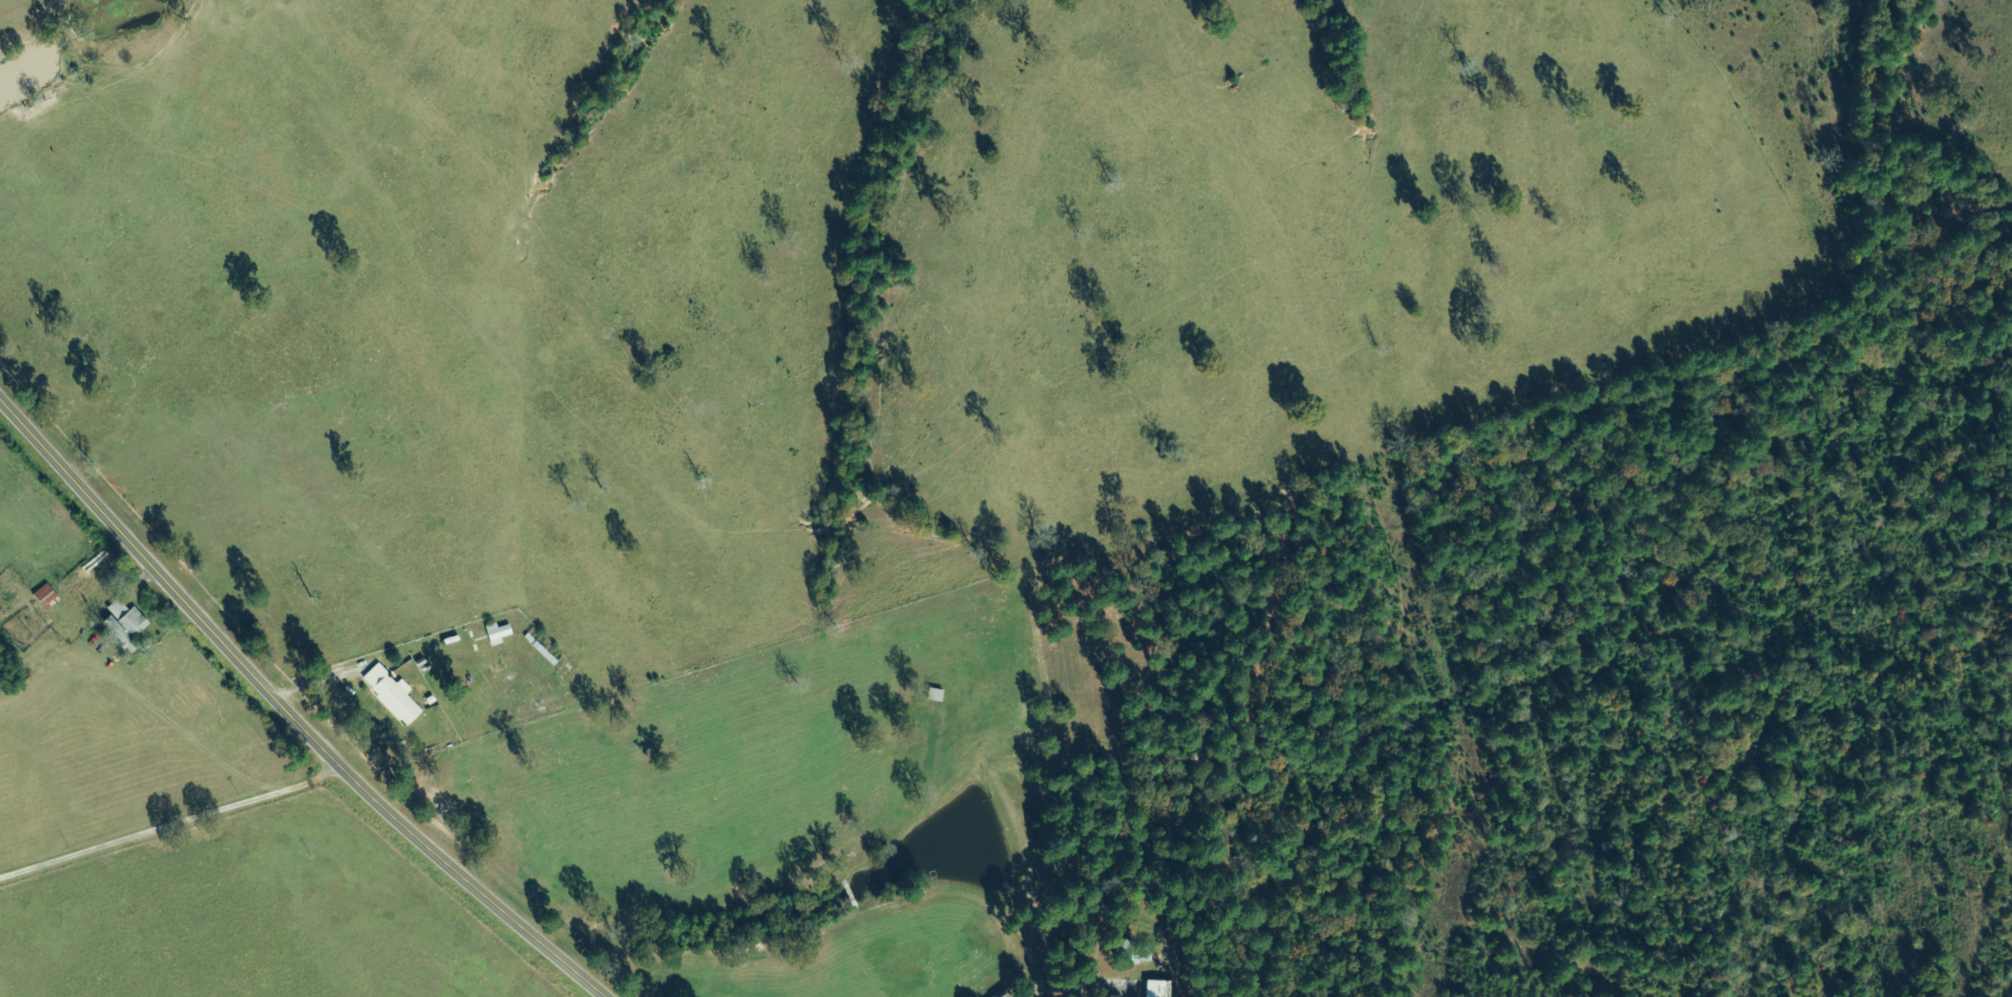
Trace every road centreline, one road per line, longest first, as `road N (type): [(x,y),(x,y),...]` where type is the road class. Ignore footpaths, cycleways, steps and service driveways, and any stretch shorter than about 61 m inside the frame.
road 1 (secondary): [(0,400),(366,793),(604,996)]
road 2 (residential): [(0,867),(317,799),(339,766)]

